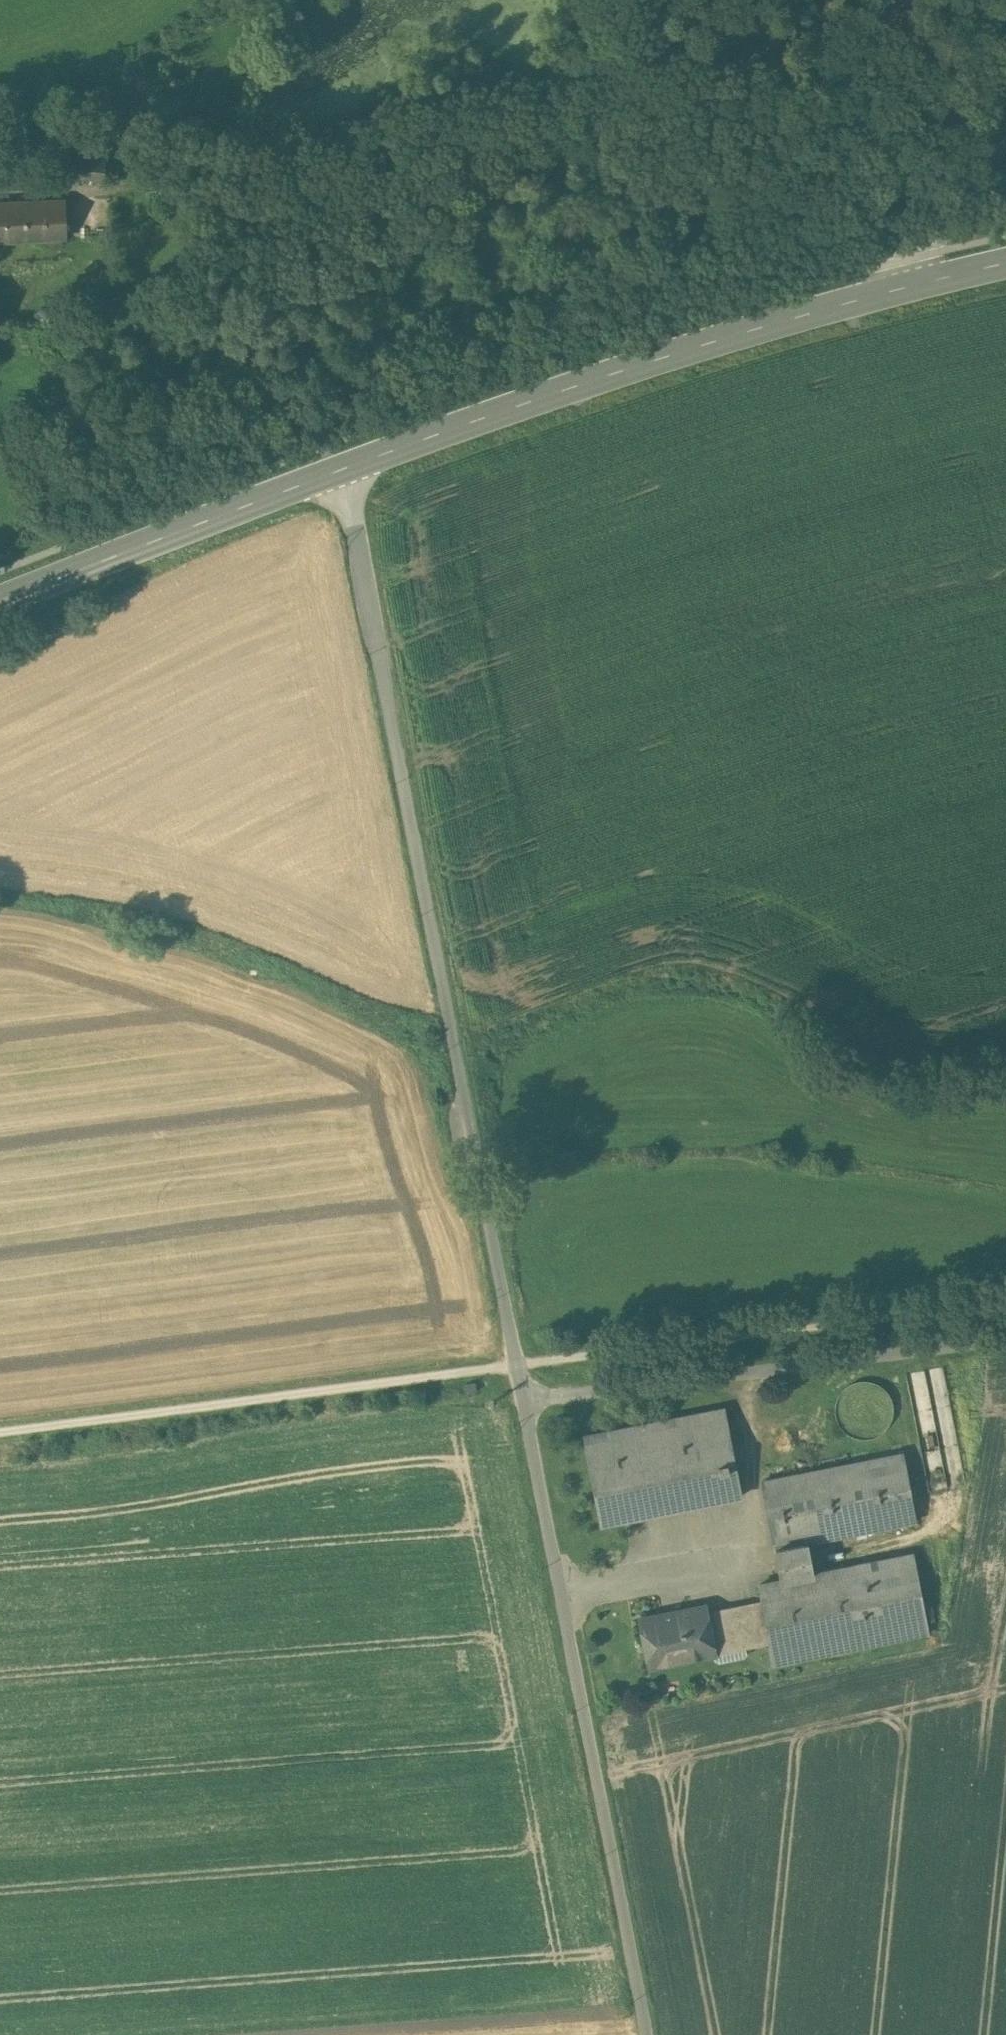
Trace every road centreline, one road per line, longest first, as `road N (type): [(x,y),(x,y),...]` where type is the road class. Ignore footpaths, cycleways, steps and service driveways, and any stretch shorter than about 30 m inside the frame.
road 1 (unclassified): [(524,1400),(341,466)]
road 2 (secondary): [(341,466),(789,314),(1005,262)]
road 3 (unclassified): [(646,2034),(524,1400)]
road 4 (unclassified): [(524,1400),(1005,1341)]
road 5 (secondary): [(0,597),(341,466)]

